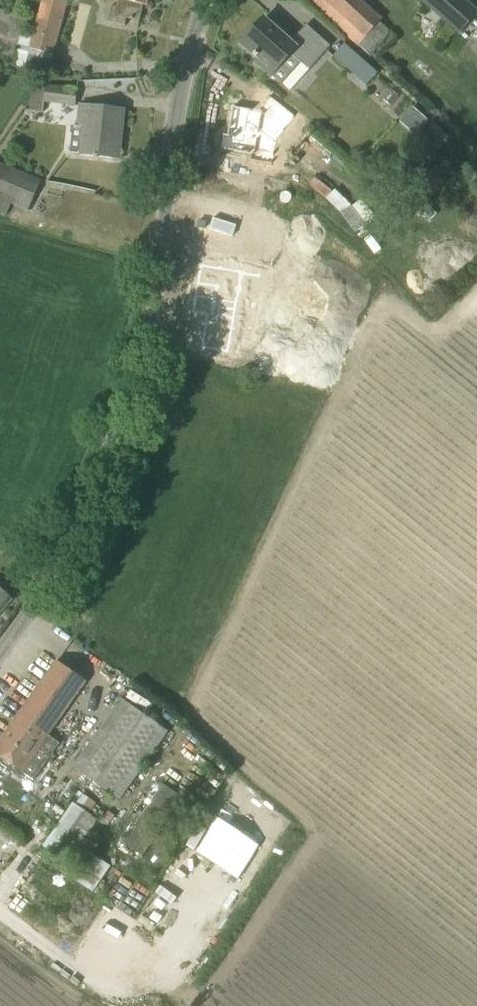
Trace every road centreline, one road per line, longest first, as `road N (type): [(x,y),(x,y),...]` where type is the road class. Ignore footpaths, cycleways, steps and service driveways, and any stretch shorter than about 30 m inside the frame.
road 1 (unclassified): [(0,653),(52,576),(129,392),(159,282),(183,73),(206,0)]

